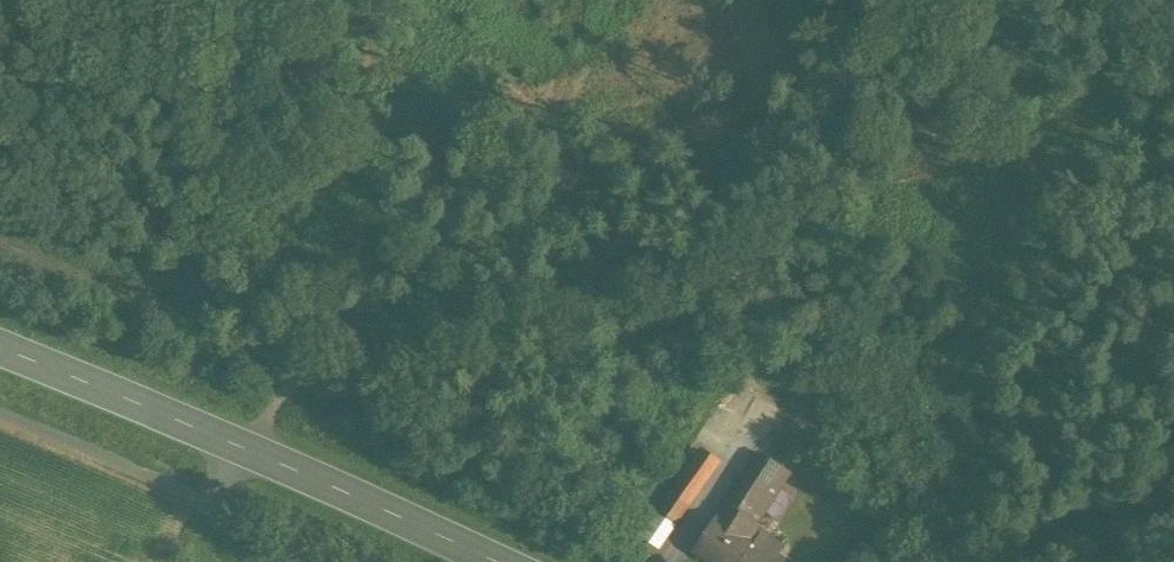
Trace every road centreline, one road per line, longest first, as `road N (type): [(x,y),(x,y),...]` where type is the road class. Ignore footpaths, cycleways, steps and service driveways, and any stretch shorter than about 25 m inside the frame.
road 1 (track): [(244,448),(295,374),(347,378),(1173,82)]
road 2 (primary): [(500,561),(0,349)]
road 3 (track): [(0,238),(262,346),(295,374)]

